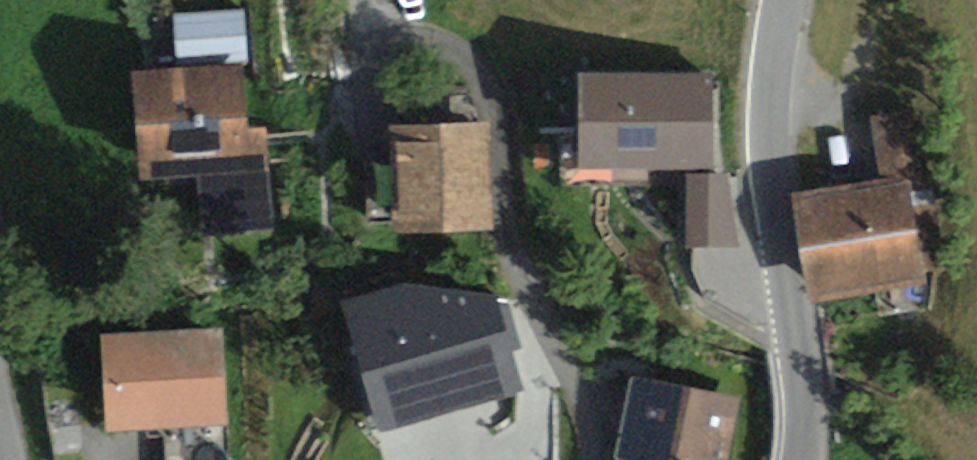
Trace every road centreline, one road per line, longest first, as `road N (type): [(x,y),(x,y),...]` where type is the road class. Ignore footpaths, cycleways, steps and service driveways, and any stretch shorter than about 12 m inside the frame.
road 1 (tertiary): [(811,459),(774,195),(769,79),(780,0)]

